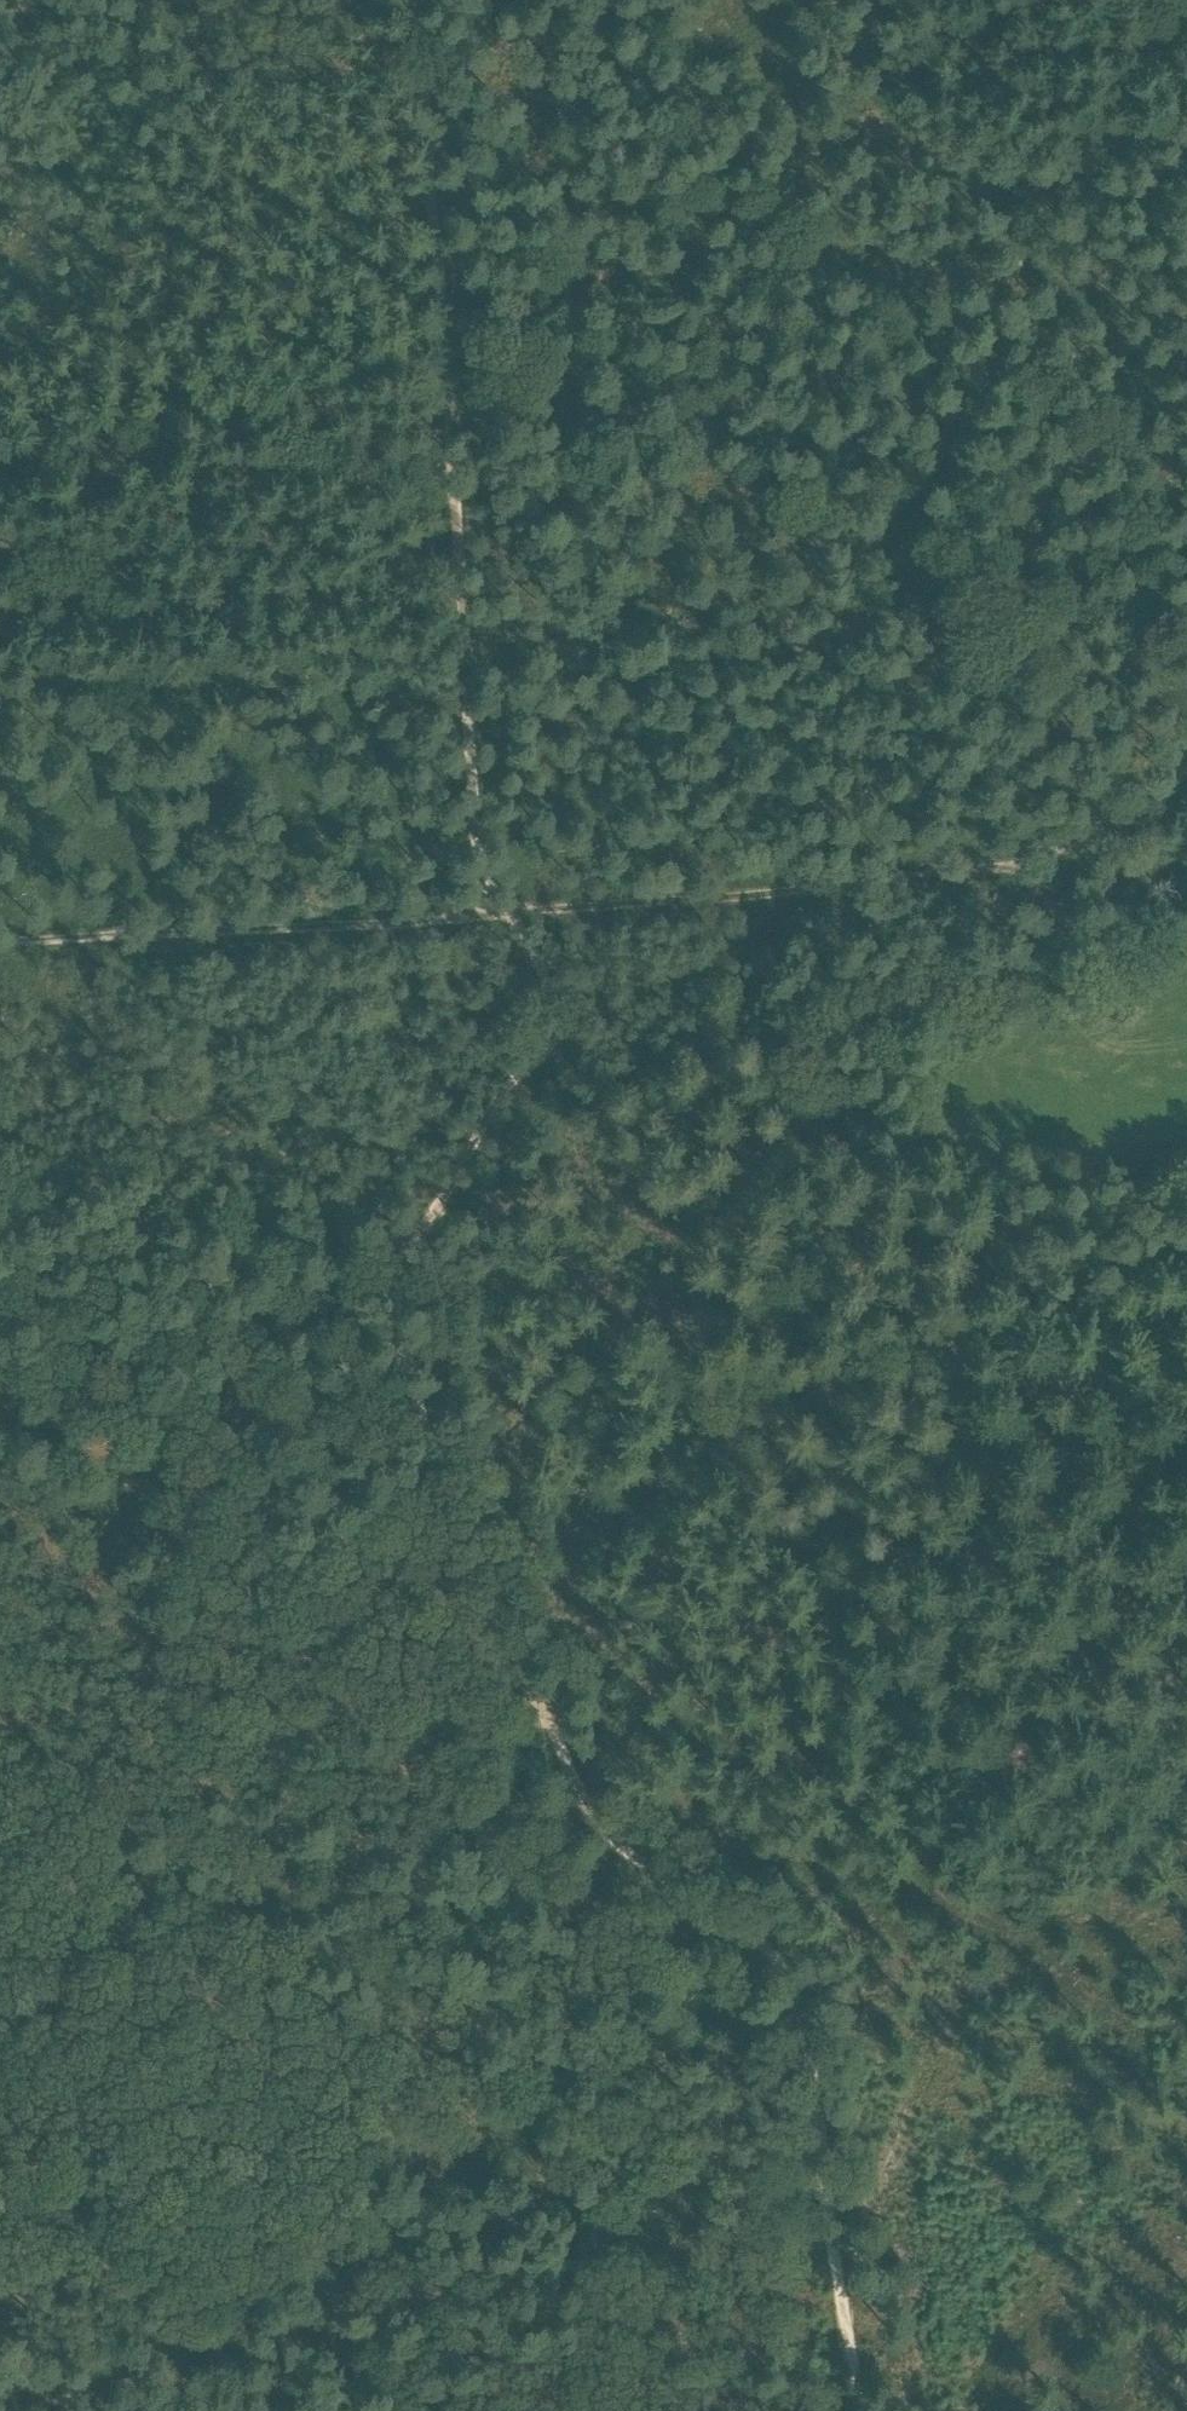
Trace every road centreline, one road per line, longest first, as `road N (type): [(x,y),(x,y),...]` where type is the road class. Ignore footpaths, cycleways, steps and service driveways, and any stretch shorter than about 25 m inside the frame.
road 1 (track): [(559,1045),(529,1066),(435,1214),(412,1284),(409,1390),(561,1775),(592,1814),(735,1927),(770,1986),(799,2058),(854,2410)]
road 2 (track): [(1186,780),(988,858),(0,929)]
road 3 (track): [(411,0),(475,895),(523,929),(541,955),(559,1045)]
road 4 (track): [(559,1045),(692,971),(844,870)]

